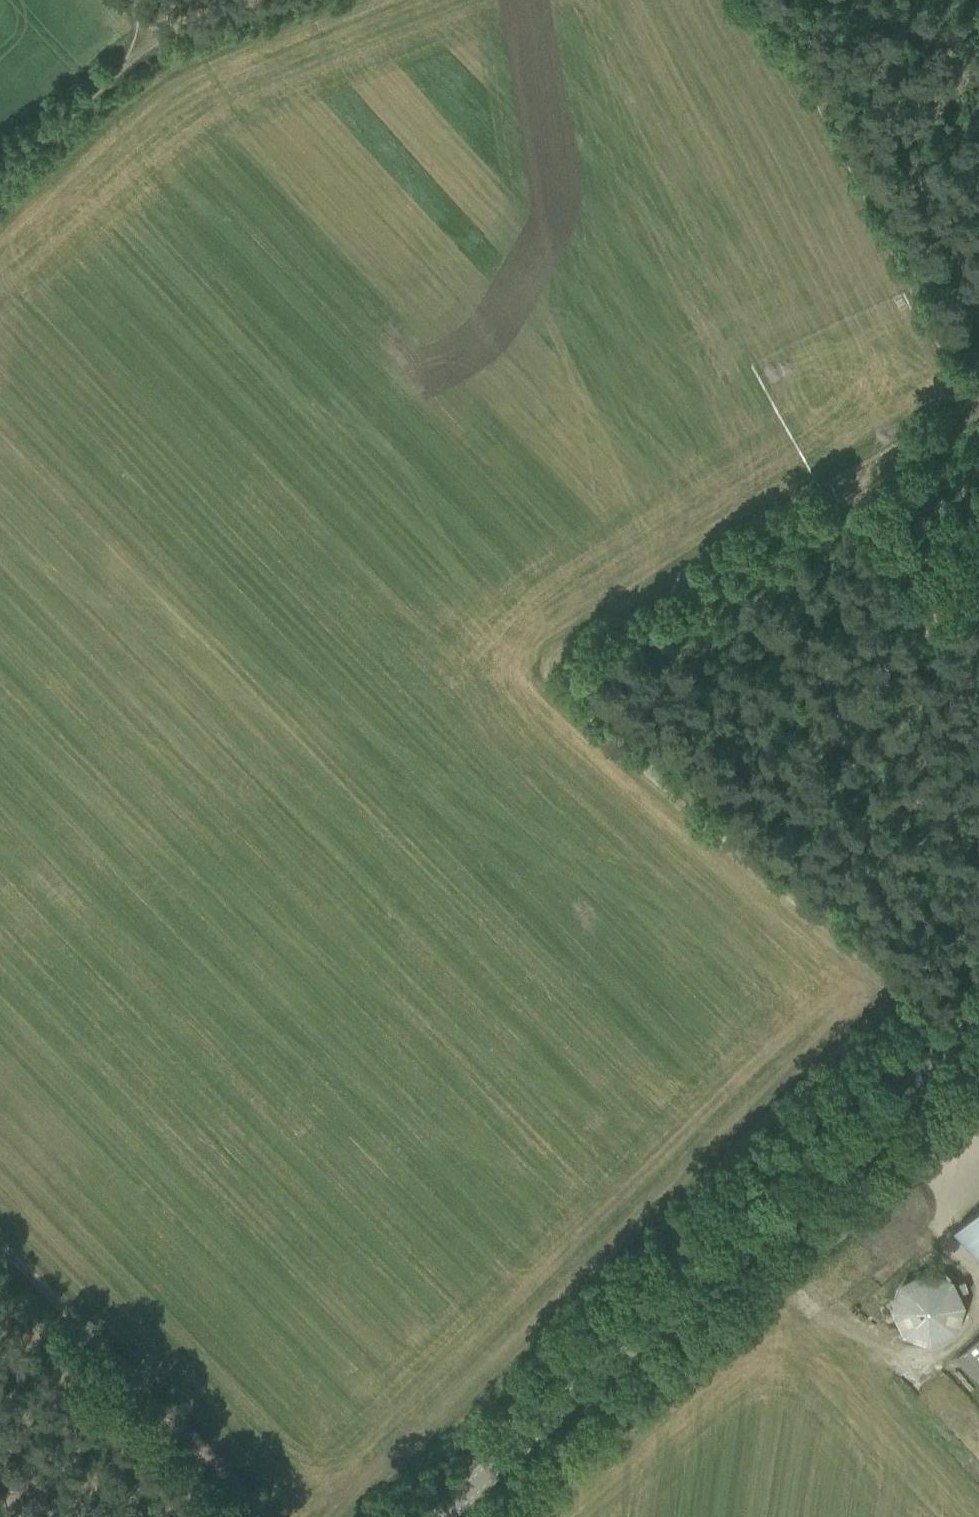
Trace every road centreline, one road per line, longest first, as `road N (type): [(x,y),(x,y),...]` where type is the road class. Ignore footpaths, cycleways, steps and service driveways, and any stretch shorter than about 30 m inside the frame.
road 1 (track): [(952,1051),(547,661),(978,407)]
road 2 (unclassified): [(439,1516),(978,1026)]
road 3 (track): [(0,1230),(281,1516)]
road 4 (track): [(156,38),(0,177)]

